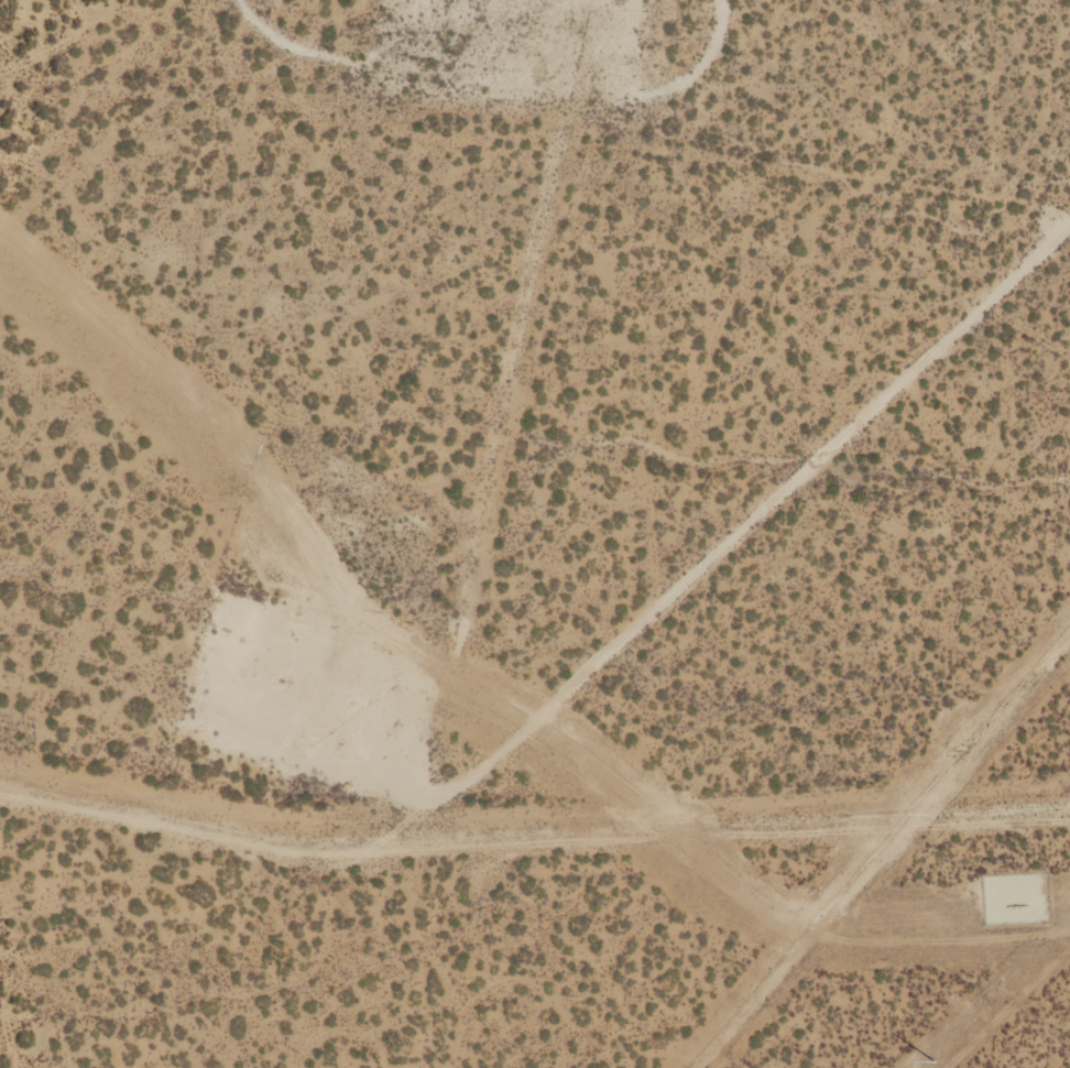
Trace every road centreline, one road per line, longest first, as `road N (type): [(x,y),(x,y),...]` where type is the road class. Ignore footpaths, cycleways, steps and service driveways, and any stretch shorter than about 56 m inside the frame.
road 1 (track): [(633,0),(635,48),(597,87),(547,103),(422,92),(268,43),(231,0)]

